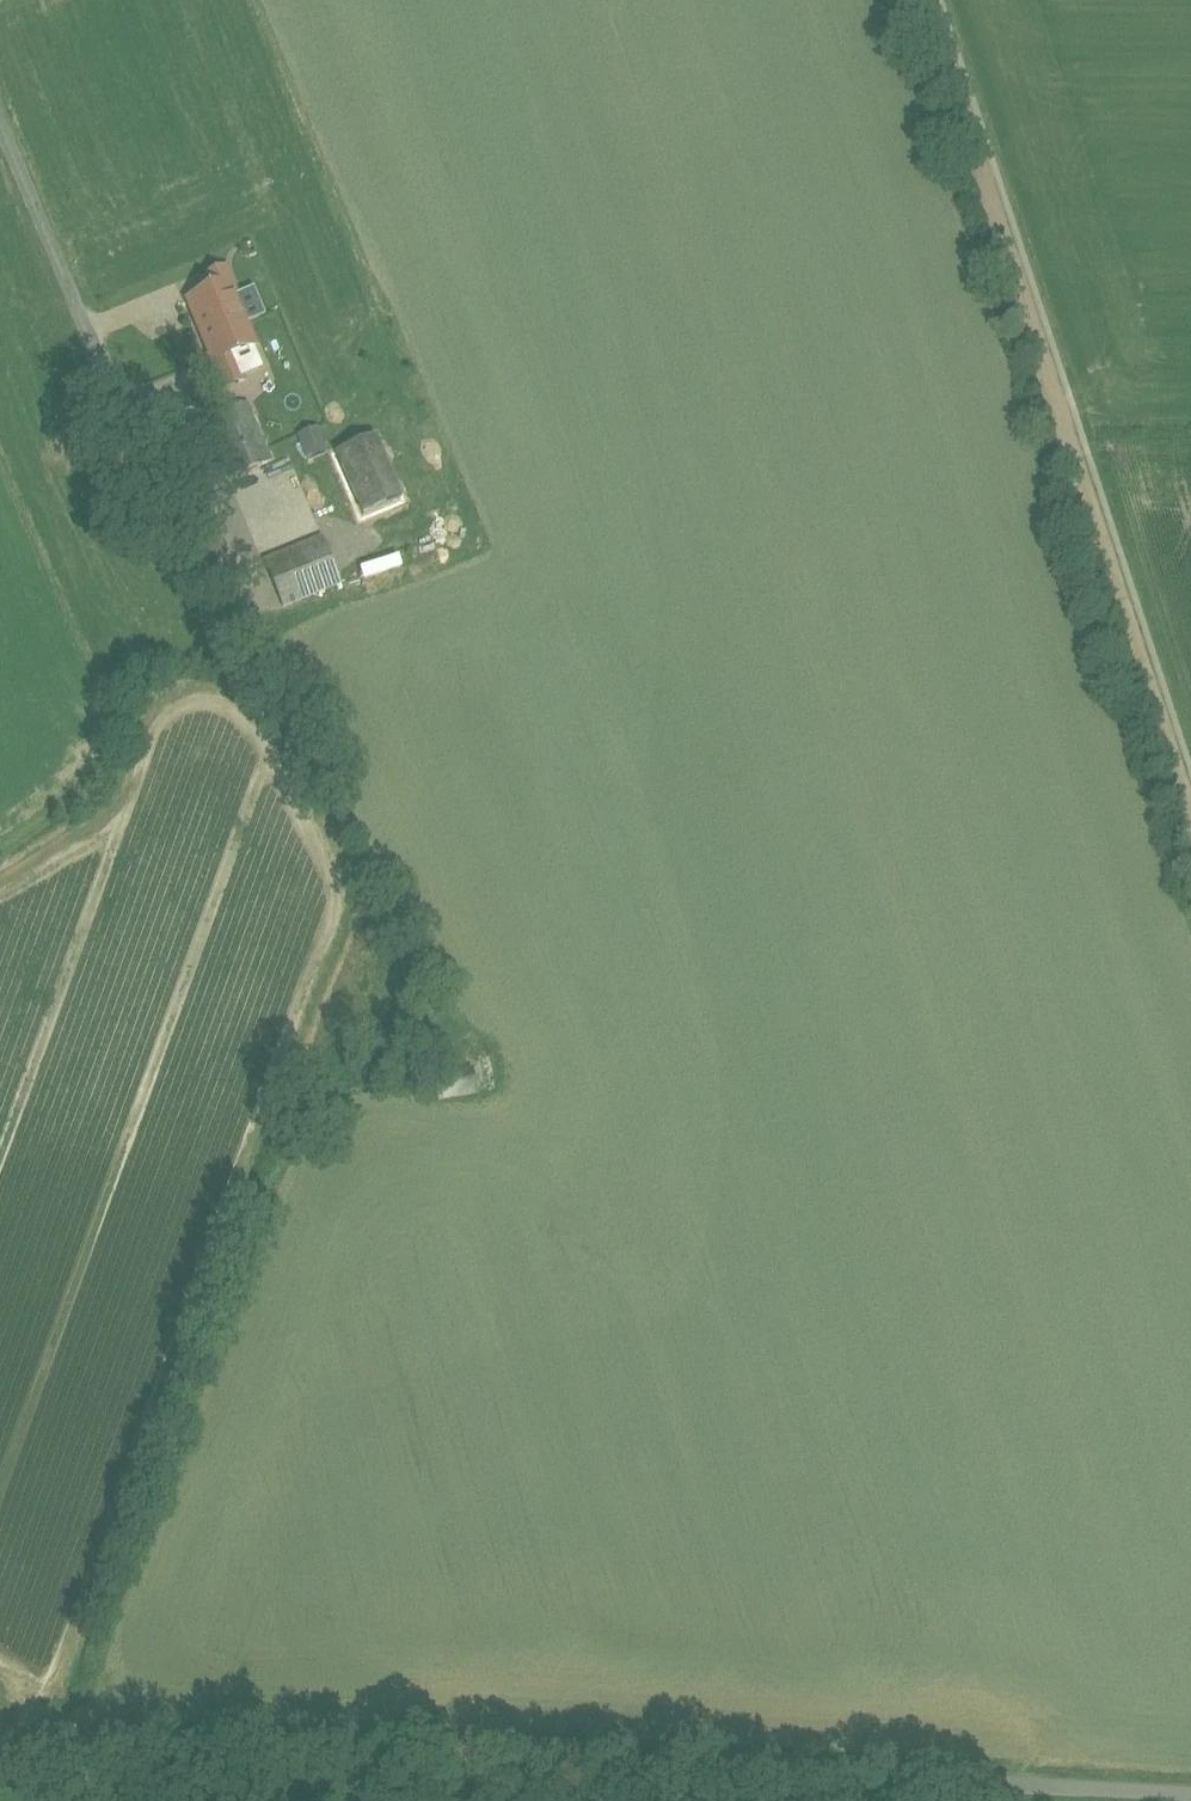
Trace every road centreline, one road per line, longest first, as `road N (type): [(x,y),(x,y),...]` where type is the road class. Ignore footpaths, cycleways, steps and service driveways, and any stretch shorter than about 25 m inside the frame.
road 1 (track): [(43,1709),(351,877),(275,702),(211,639),(38,816),(0,839)]
road 2 (unclassified): [(1190,1793),(349,1746),(0,1748)]
road 3 (track): [(926,0),(1190,807)]
road 4 (track): [(293,1037),(351,1012),(417,1036)]

